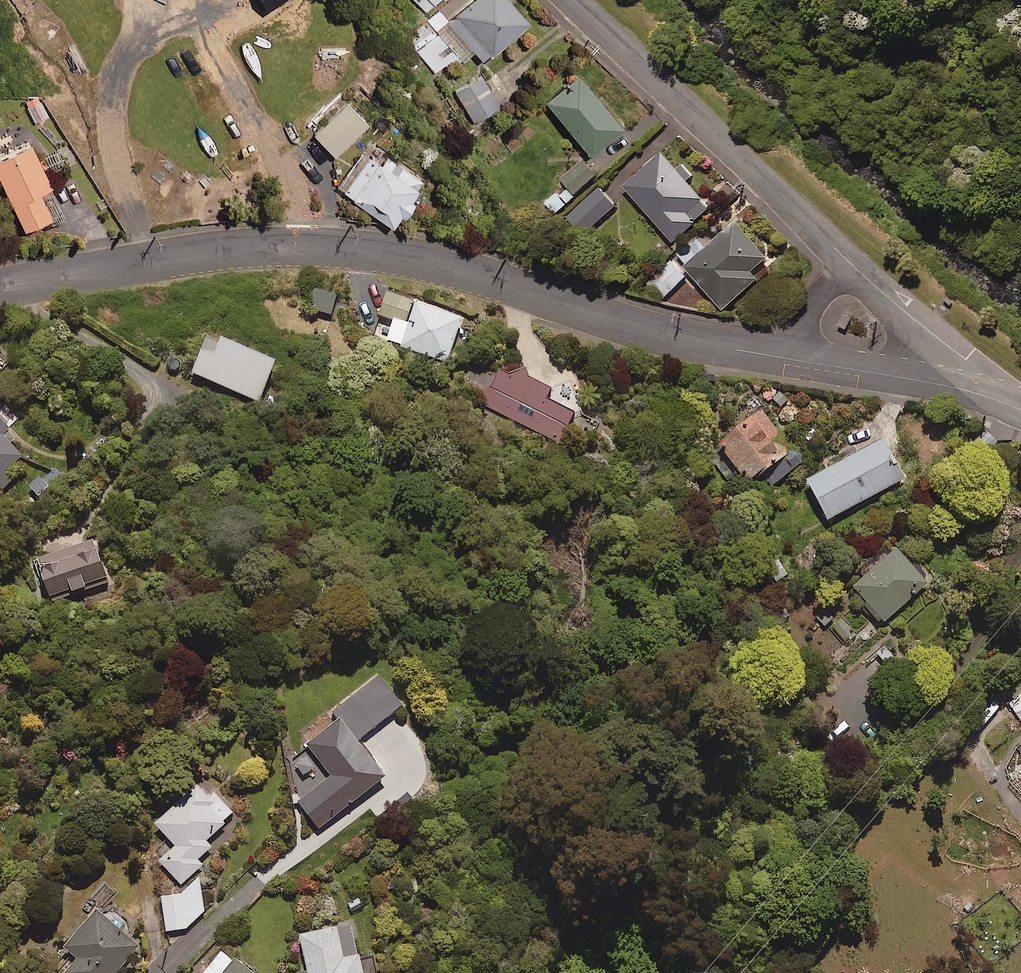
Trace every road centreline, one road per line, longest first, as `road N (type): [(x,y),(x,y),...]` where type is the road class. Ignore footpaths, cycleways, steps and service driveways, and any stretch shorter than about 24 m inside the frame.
road 1 (unclassified): [(0,284),(223,247),(385,251),(685,340),(794,358)]
road 2 (unclassified): [(857,269),(572,0)]
road 3 (unclassified): [(794,358),(929,382),(1020,409)]
road 4 (unclassified): [(1020,409),(857,269)]
road 5 (unclassified): [(857,269),(800,307),(794,358)]

